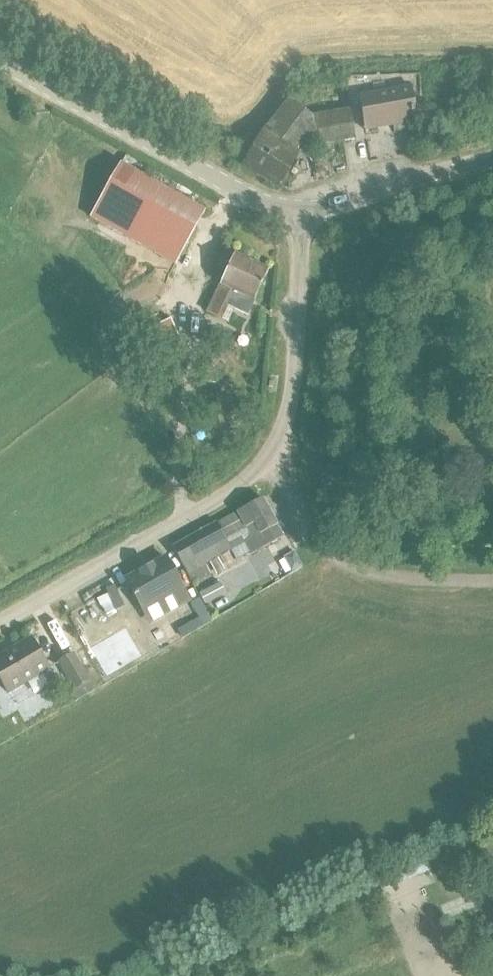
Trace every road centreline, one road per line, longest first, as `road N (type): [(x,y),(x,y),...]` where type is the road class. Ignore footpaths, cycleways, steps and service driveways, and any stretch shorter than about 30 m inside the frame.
road 1 (tertiary): [(303,213),(263,202),(0,60)]
road 2 (unclassified): [(0,612),(267,453)]
road 3 (unclassified): [(492,576),(397,576),(343,559),(306,531),(267,453)]
road 4 (unclassified): [(267,453),(285,421),(303,213)]
road 5 (tertiary): [(303,213),(492,158)]

